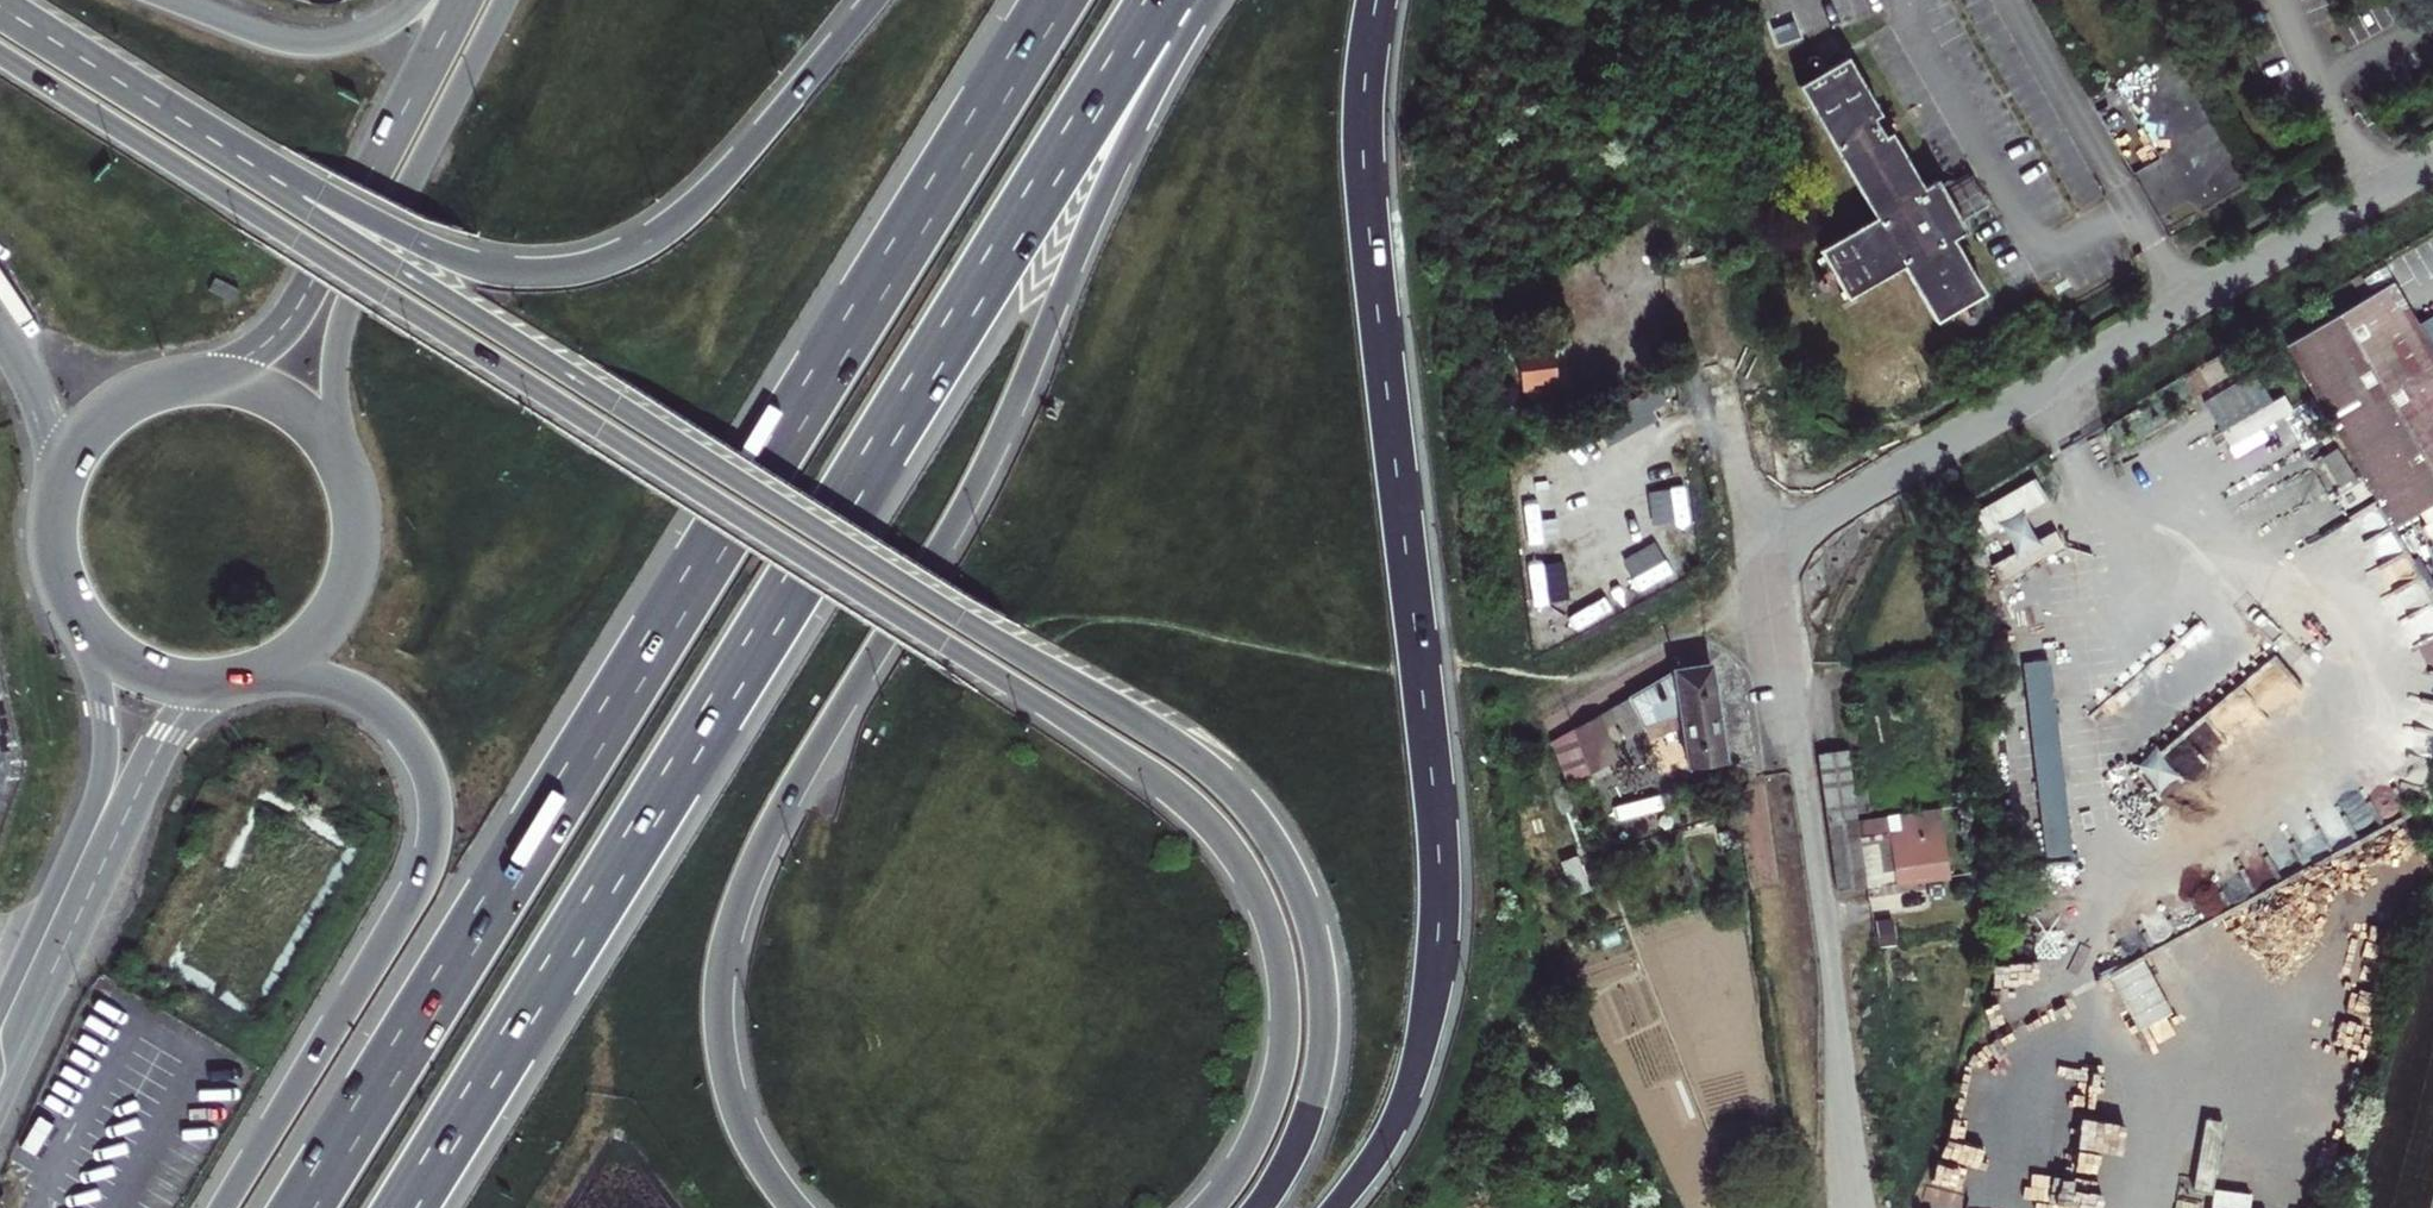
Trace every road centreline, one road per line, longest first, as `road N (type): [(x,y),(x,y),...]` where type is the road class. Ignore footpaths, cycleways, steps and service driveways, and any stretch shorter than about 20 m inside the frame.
road 1 (motorway): [(1258,1207),(1302,1130),(1324,1010),(1315,940),(1297,887),(1228,787),(1192,757),(302,210),(233,154)]
road 2 (motorway): [(1057,0),(298,1207)]
road 3 (unclassified): [(2432,163),(1825,519),(1769,562),(1808,790),(1859,1207)]
road 4 (motorway): [(410,1207),(1168,0)]
road 5 (motorway): [(1335,1207),(1404,1103),(1436,937),(1435,829),(1365,192),(1373,0)]
road 6 (motorway): [(0,55),(897,616)]
road 7 (motorway): [(897,616),(1174,791),(1228,843),(1255,887),(1280,967),(1282,1045),(1253,1142),(1209,1207)]
road 8 (motorway): [(875,0),(736,166),(672,227),(603,265),(564,274),(492,271),(413,244),(233,154)]
road 9 (motorway): [(265,672),(323,681),(383,709),(421,754),(436,821),(431,861),(413,902),(223,1207)]
road 10 (motorway): [(897,616),(993,453),(1121,158),(1200,12),(1199,0)]
road 11 (motorway): [(795,1207),(756,1157),(729,1089),(723,966),(770,832),(897,616)]
road 12 (primary): [(460,0),(289,322),(237,362),(175,384)]
road 13 (secondary): [(0,1110),(145,777),(177,724),(231,681)]
road 14 (primary): [(333,451),(337,356),(352,299),(504,0)]
road 15 (secondary): [(82,619),(106,712),(104,775),(0,1007)]
road 16 (motorway): [(233,154),(0,9)]
road 17 (primary): [(265,672),(322,628),(351,572),(354,508),(333,451)]
road 18 (tertiary): [(414,0),(357,35),(305,41),(178,0)]
road 19 (primary): [(333,451),(307,420),(255,389),(175,384)]
road 20 (primary): [(82,619),(148,672),(189,682),(231,681)]
road 21 (tertiary): [(0,330),(46,411),(61,485)]
road 22 (primary): [(175,384),(104,419),(61,485)]
road 23 (primary): [(61,485),(54,545),(82,619)]

